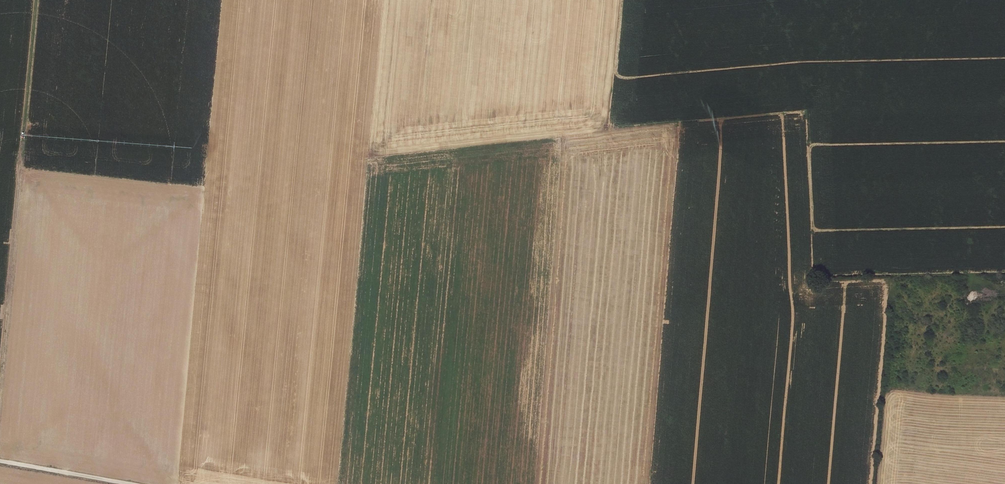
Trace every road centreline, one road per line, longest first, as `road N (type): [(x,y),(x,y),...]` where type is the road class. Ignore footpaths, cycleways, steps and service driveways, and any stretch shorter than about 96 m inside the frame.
road 1 (track): [(137,483),(0,461)]

